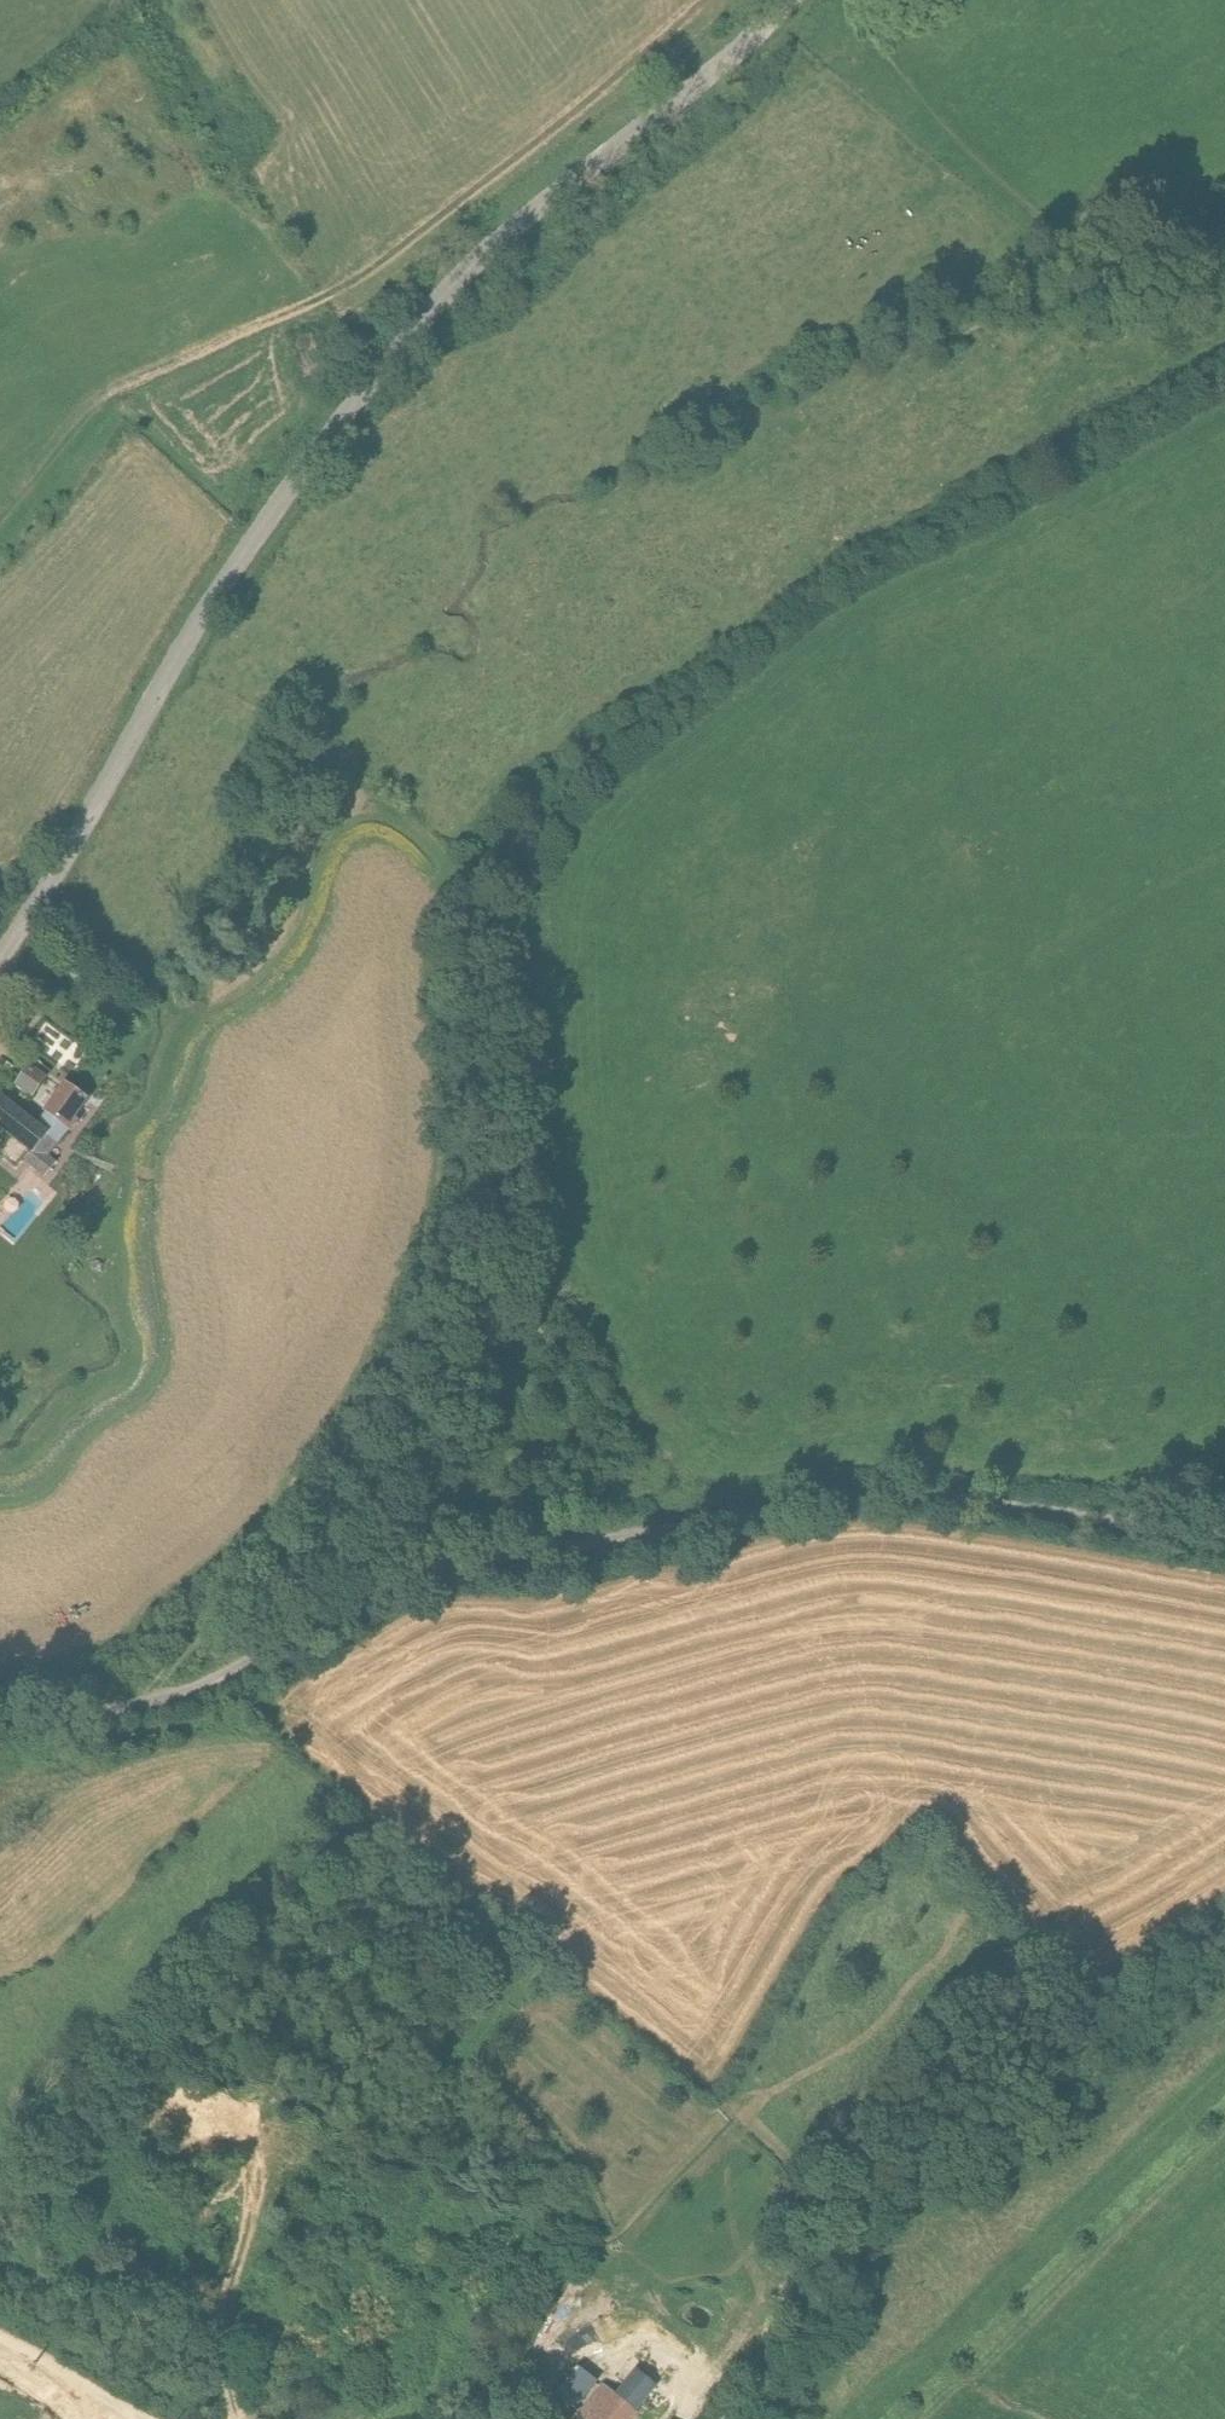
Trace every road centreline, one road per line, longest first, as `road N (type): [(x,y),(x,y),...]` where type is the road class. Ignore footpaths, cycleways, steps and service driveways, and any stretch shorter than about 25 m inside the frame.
road 1 (unclassified): [(0,1682),(102,1674),(203,1650),(454,1530),(842,1465),(951,1467),(1224,1508)]
road 2 (unclassified): [(749,0),(478,220),(357,360),(184,610),(0,925)]
road 3 (track): [(420,193),(654,0)]
road 4 (track): [(199,308),(133,336),(0,491)]
road 5 (track): [(199,308),(420,193)]
road 6 (unclassified): [(141,2418),(0,2336)]

